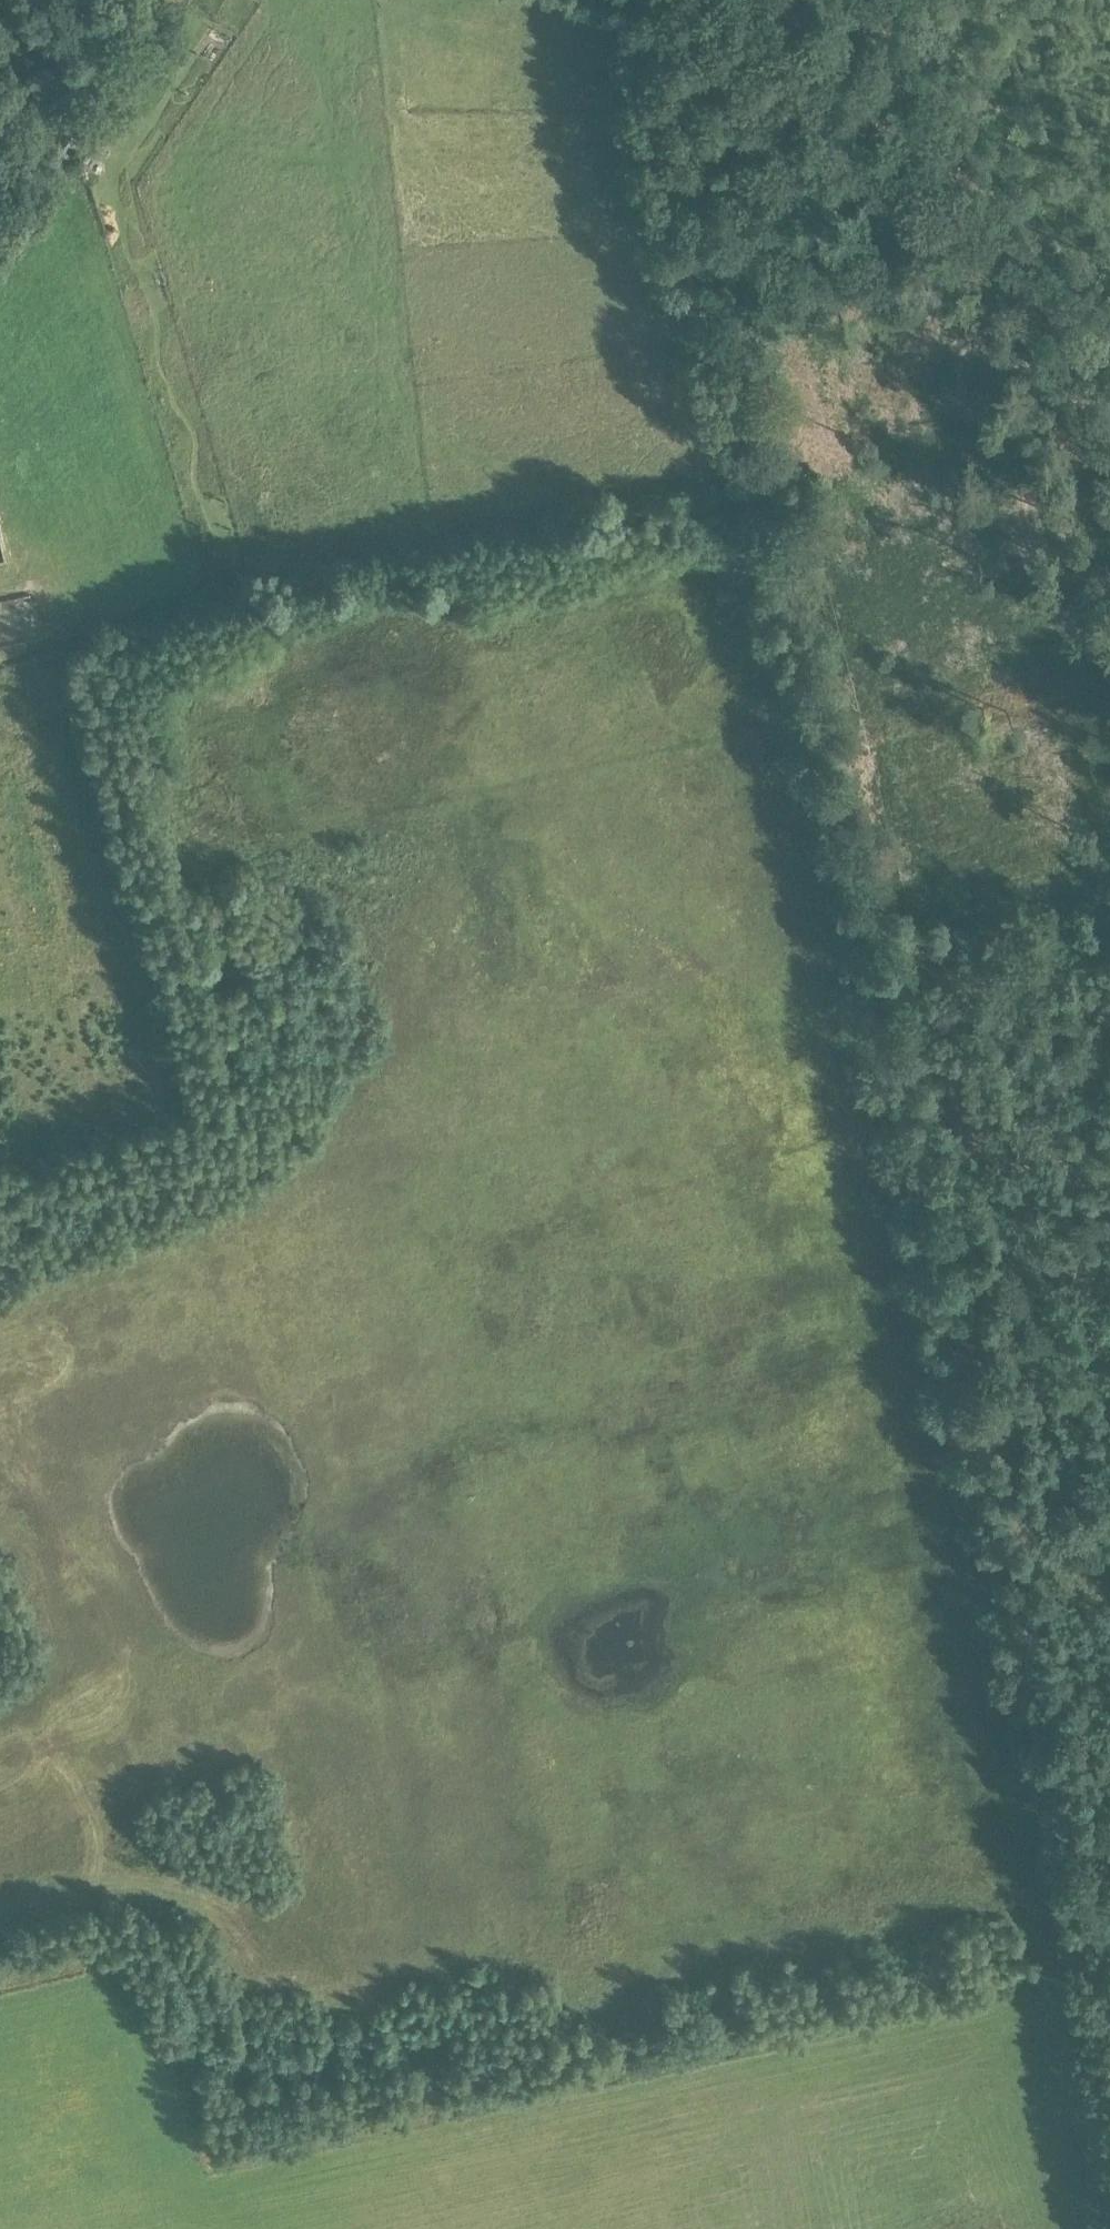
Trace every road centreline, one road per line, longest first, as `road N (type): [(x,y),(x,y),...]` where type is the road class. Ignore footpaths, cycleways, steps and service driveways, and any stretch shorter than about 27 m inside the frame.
road 1 (track): [(0,21),(121,0)]

